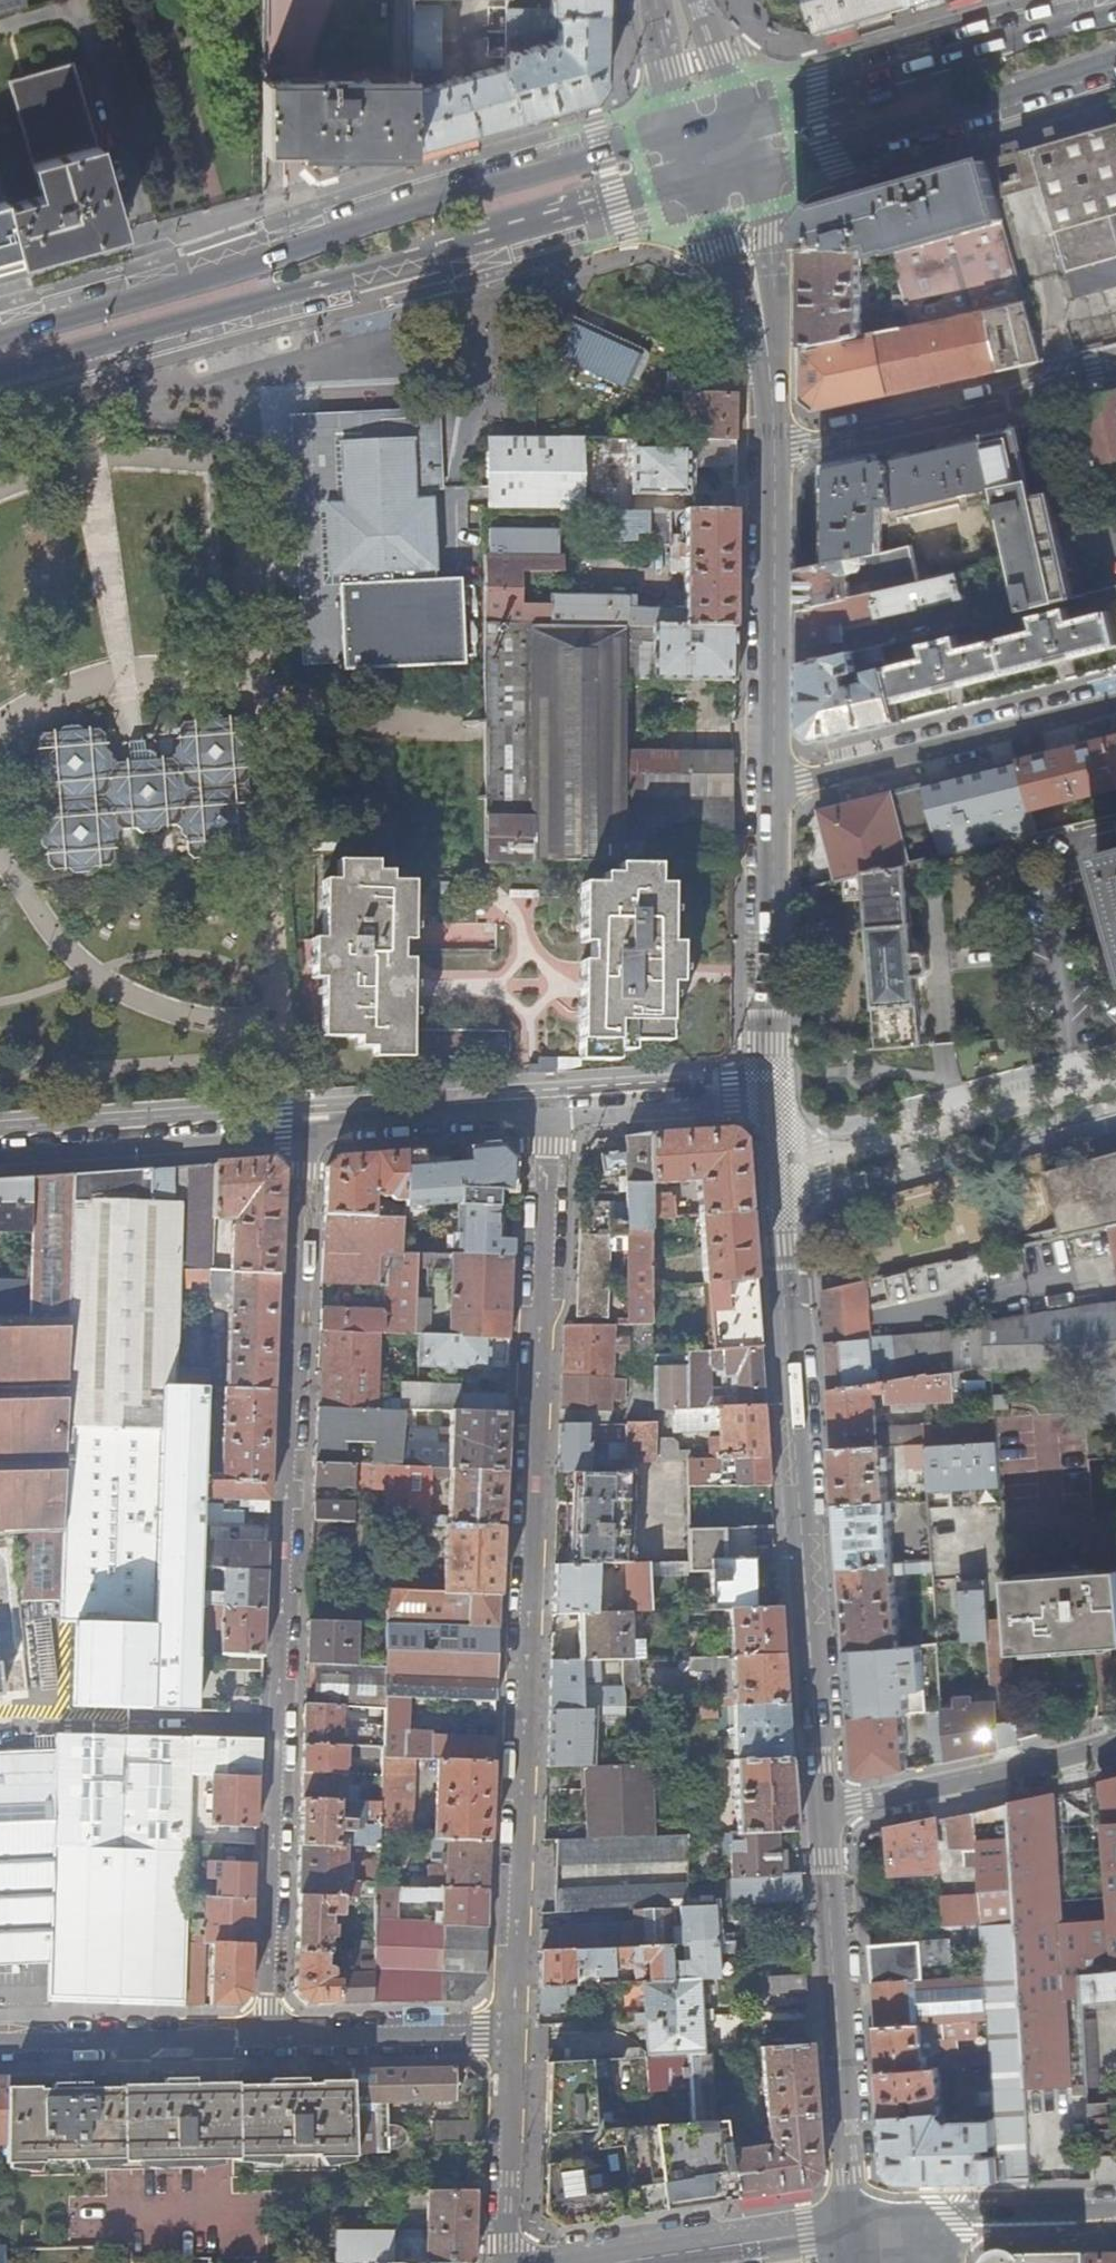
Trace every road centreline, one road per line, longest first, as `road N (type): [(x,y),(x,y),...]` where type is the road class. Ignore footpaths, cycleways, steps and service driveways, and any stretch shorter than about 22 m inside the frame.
road 1 (residential): [(510,2034),(550,1115)]
road 2 (residential): [(304,1129),(267,2040)]
road 3 (primary): [(0,382),(724,177)]
road 4 (primary): [(707,122),(0,327)]
road 5 (secondary): [(780,1171),(822,1812)]
road 6 (primary): [(1115,5),(707,122)]
road 7 (secondary): [(822,1812),(853,2229)]
road 8 (primary): [(724,177),(1115,64)]
road 9 (residential): [(774,455),(1006,403),(1054,380),(1115,366)]
road 10 (residential): [(1115,704),(774,789)]
road 11 (residential): [(1115,1079),(780,1171)]
road 12 (secondary): [(774,455),(774,789)]
road 13 (secondary): [(774,789),(776,1099)]
road 14 (residential): [(304,1129),(0,1153)]
road 15 (residential): [(822,1812),(1115,1743)]
road 16 (secondary): [(724,177),(759,293),(774,455)]
road 17 (residential): [(0,2044),(267,2040)]
road 18 (tertiary): [(1115,2214),(950,2217),(853,2229)]
road 19 (residential): [(550,1115),(304,1129)]
road 20 (residential): [(267,2040),(510,2034)]
road 21 (tertiary): [(615,2262),(853,2229)]
road 22 (residential): [(510,2262),(510,2034)]
road 23 (residential): [(776,1099),(550,1115)]
road 24 (secondary): [(675,0),(707,122)]

